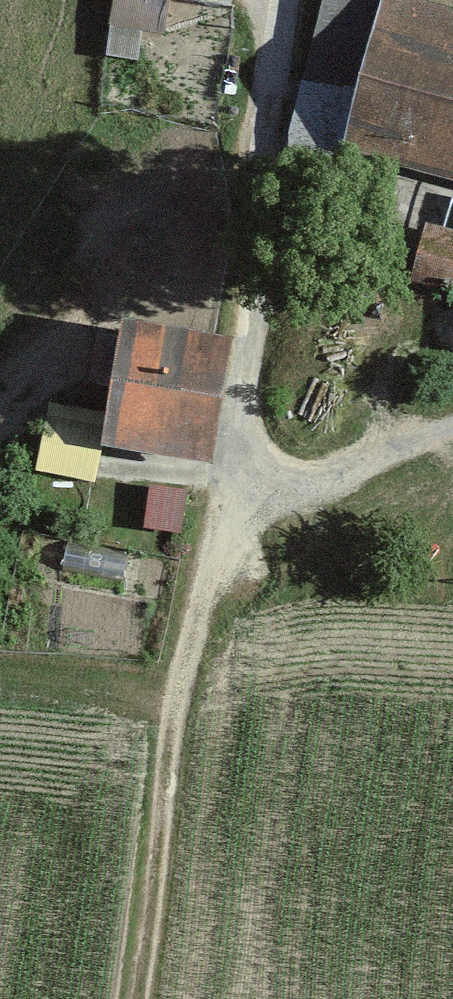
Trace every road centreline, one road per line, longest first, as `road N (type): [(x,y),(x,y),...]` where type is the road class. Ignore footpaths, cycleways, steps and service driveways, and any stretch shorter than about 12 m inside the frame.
road 1 (track): [(286,0),(235,472),(175,679)]
road 2 (track): [(138,998),(175,679)]
road 3 (track): [(235,472),(354,472),(452,435)]

